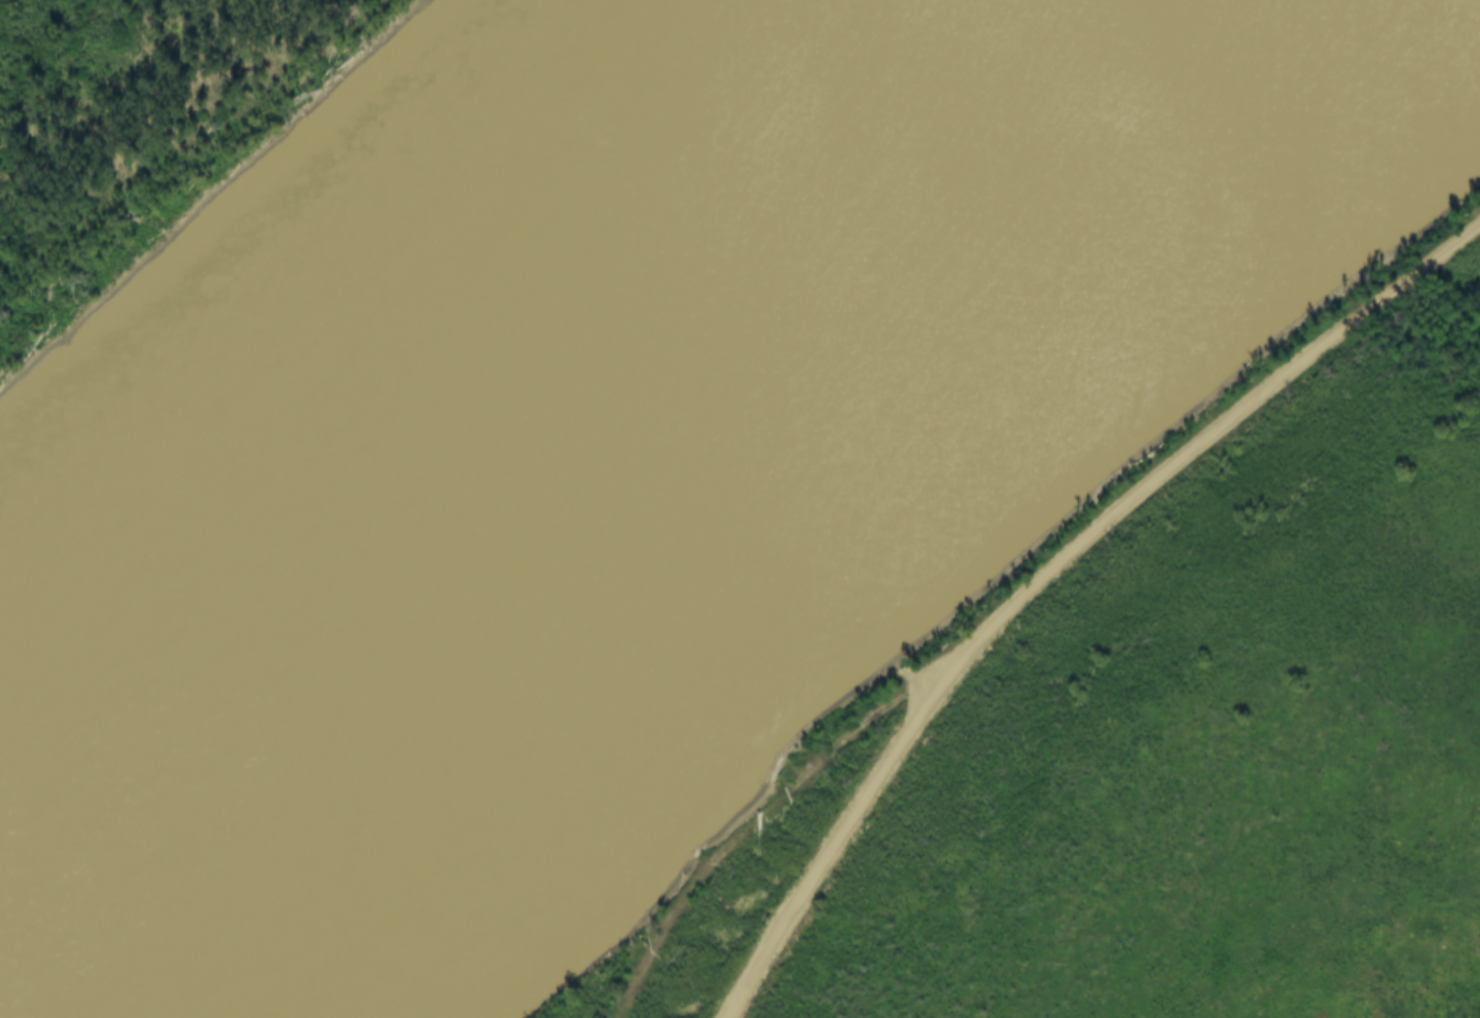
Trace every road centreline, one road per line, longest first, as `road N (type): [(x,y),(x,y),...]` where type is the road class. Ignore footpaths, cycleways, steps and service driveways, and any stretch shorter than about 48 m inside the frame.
road 1 (track): [(947,661),(904,683),(815,754),(703,868),(651,944),(619,1017)]

